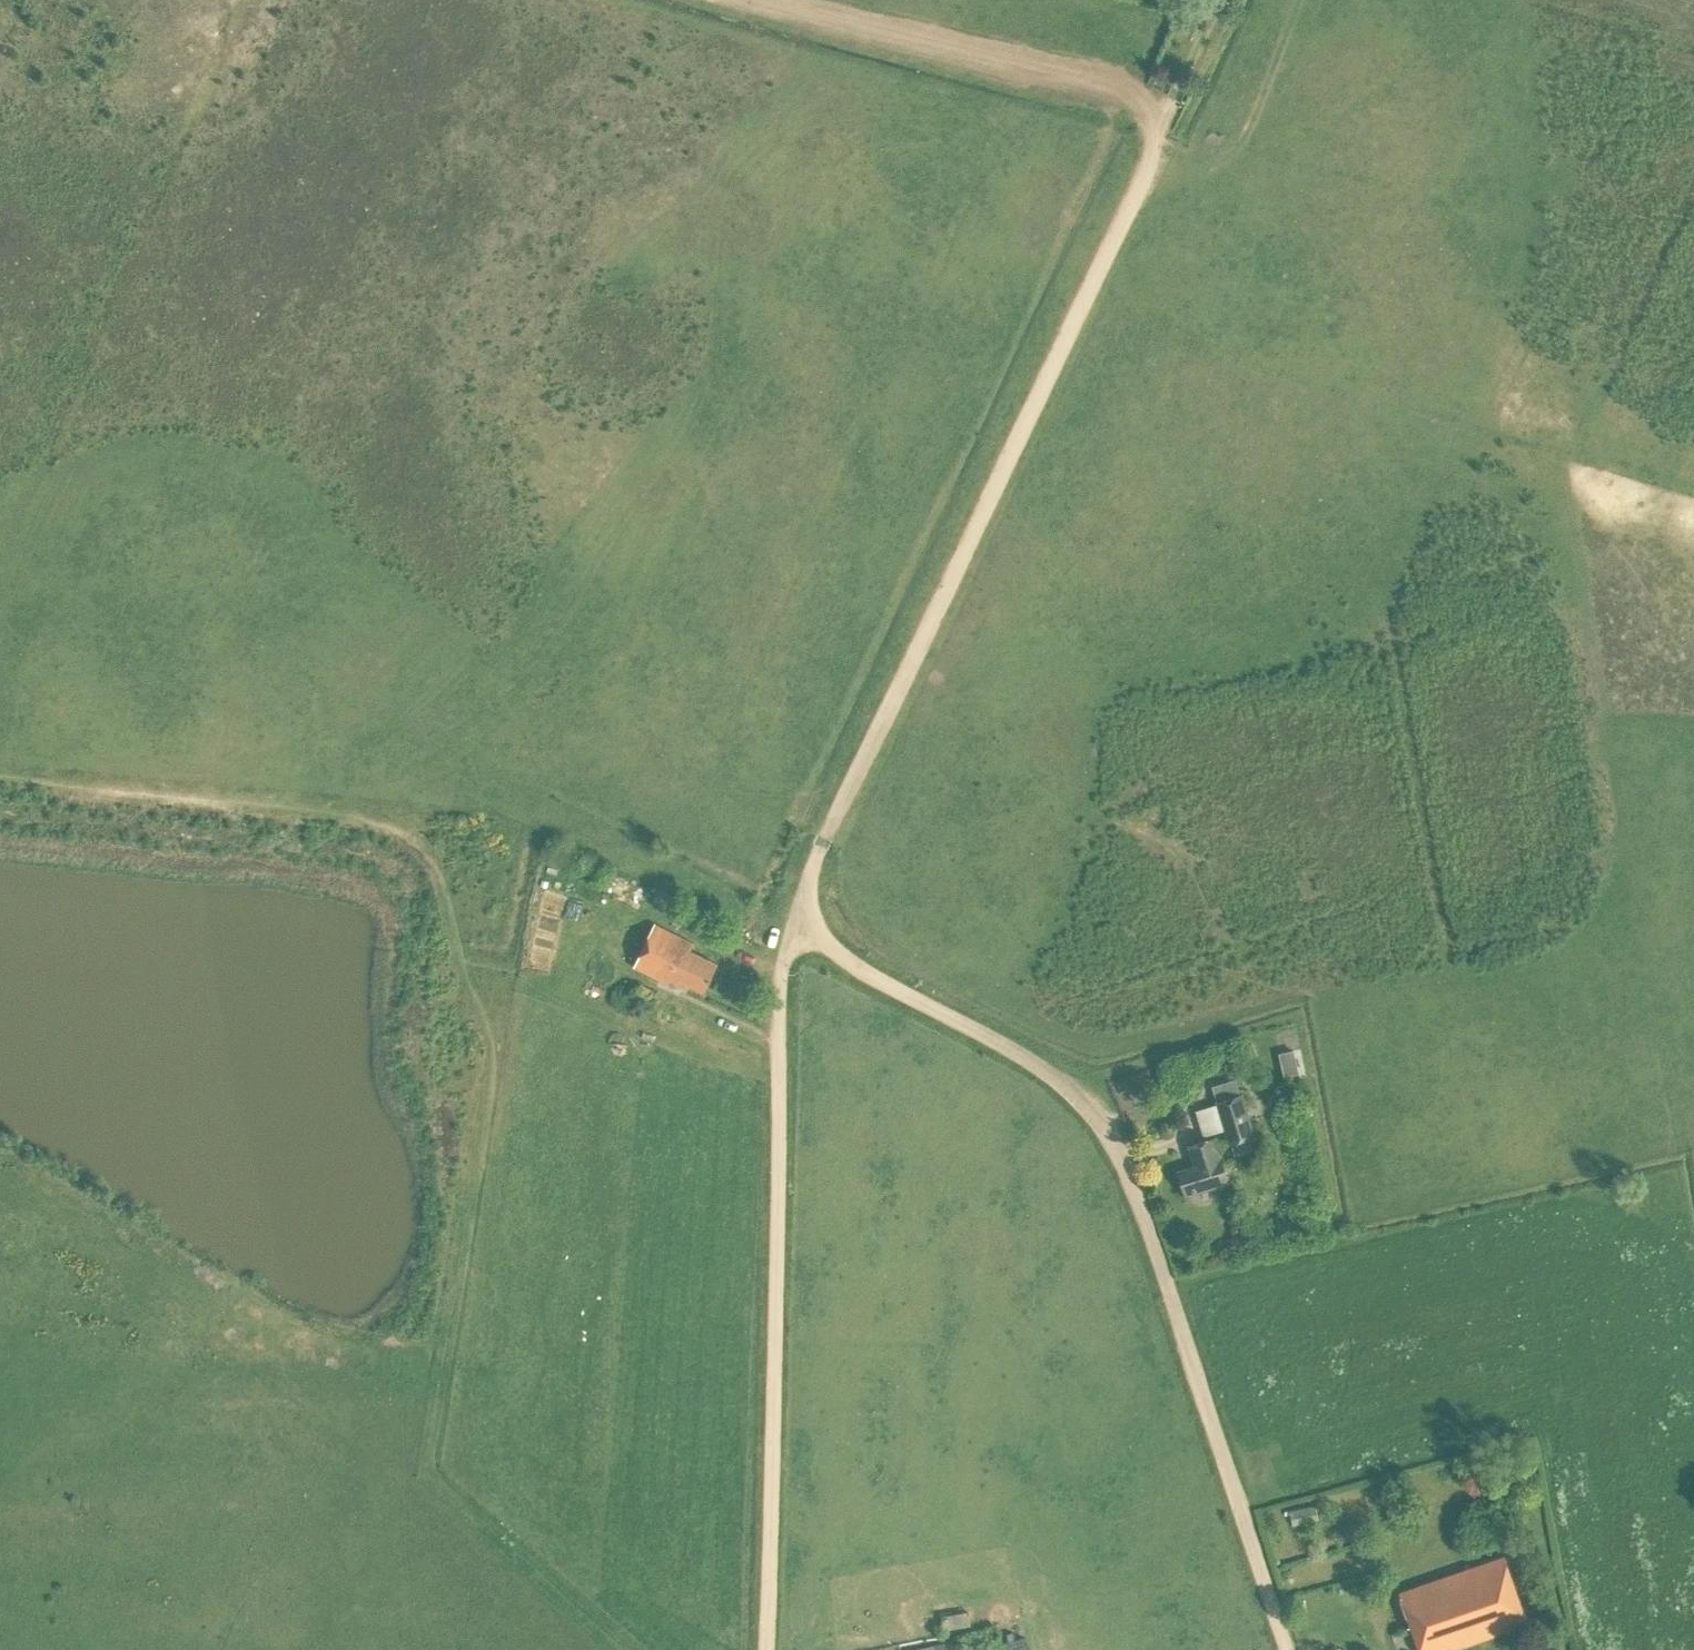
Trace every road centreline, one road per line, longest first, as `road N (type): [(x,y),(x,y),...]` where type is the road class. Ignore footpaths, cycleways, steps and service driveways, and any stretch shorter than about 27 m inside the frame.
road 1 (unclassified): [(792,929),(823,842),(1232,0)]
road 2 (unclassified): [(1296,1649),(1109,1133),(1050,1072),(792,929)]
road 3 (unclassified): [(766,1649),(779,988),(792,929)]
road 4 (track): [(761,0),(985,62),(1117,83),(1174,122)]

